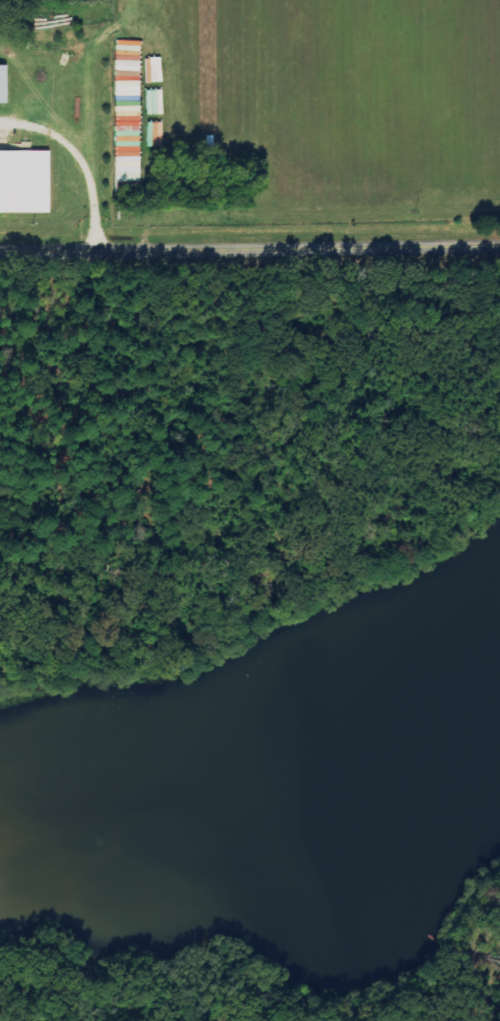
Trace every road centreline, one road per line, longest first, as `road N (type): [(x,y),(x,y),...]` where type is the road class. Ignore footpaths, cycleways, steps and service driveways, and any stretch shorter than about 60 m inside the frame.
road 1 (tertiary): [(0,252),(499,246)]

